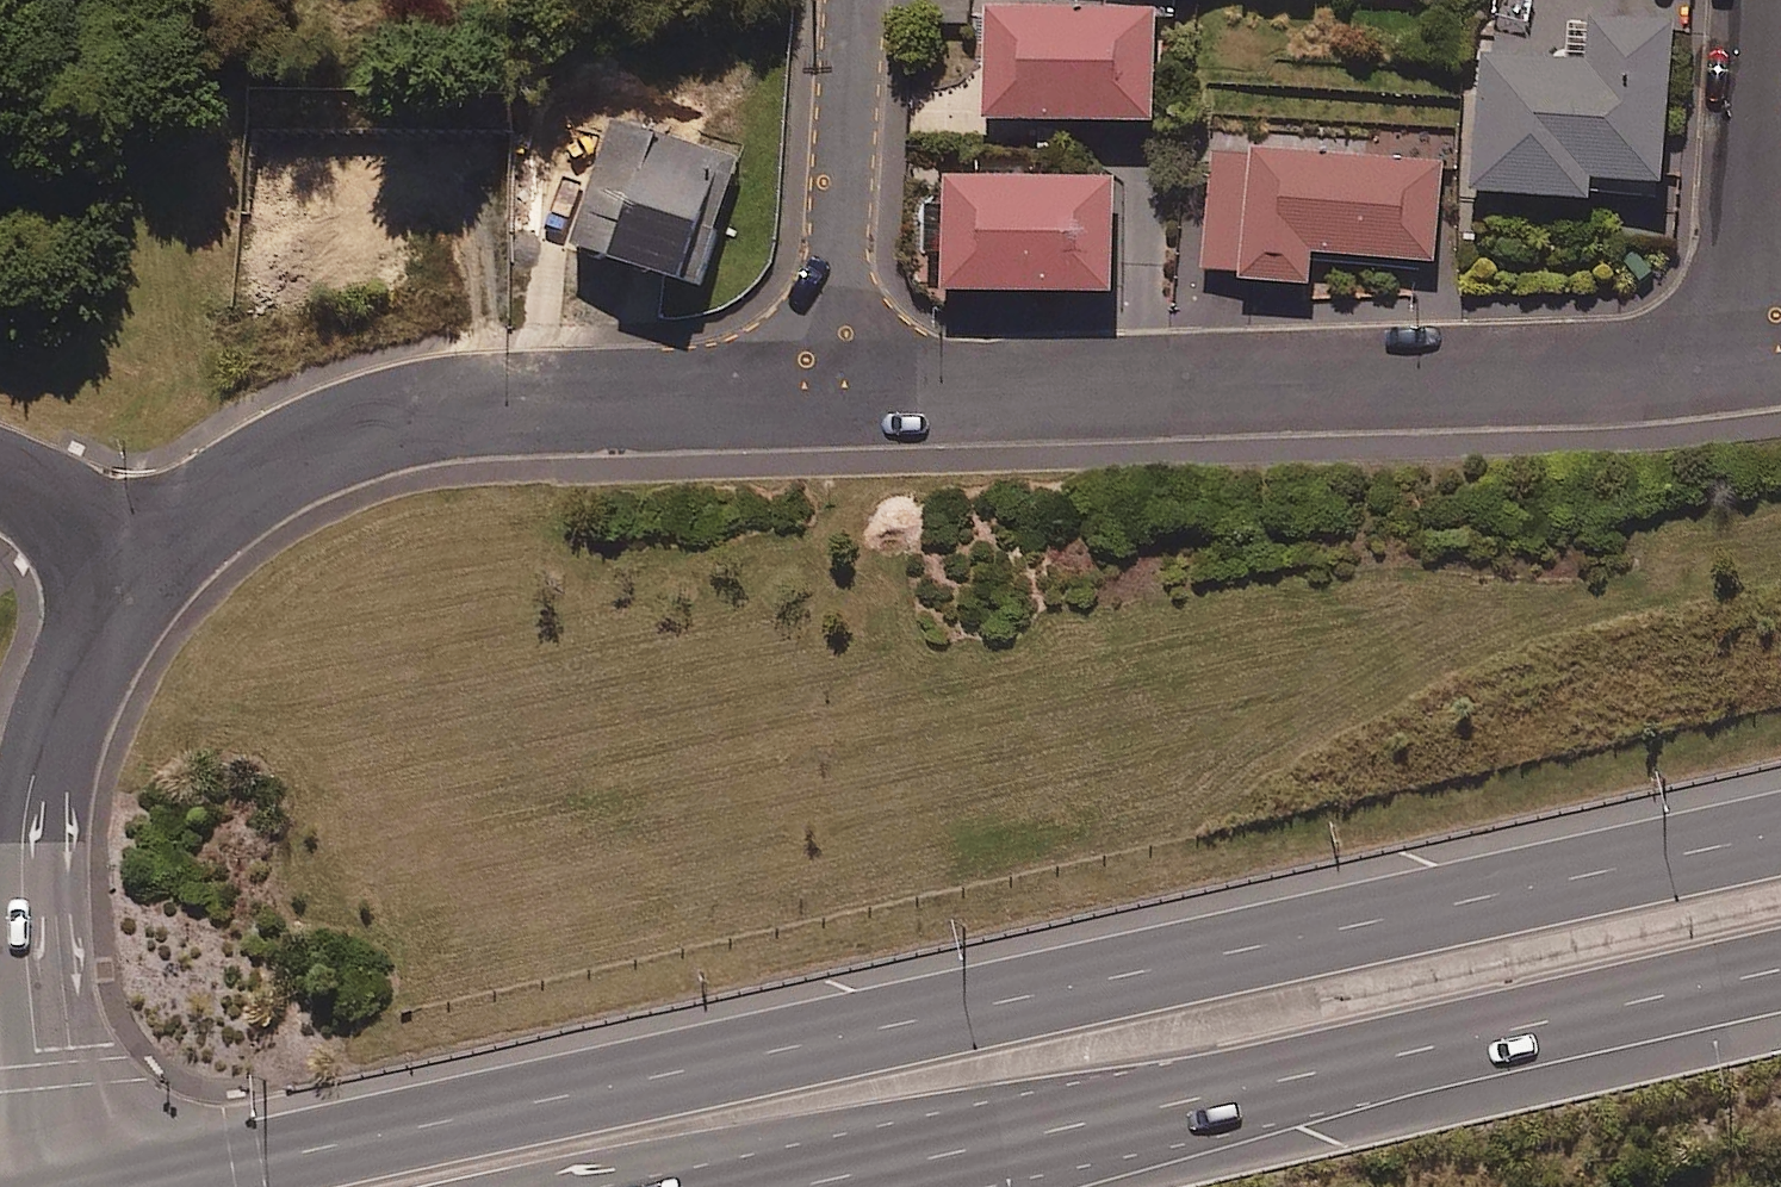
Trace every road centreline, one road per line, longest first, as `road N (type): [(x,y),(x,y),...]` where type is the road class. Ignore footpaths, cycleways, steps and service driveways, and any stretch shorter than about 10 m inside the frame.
road 1 (motorway): [(170,1186),(248,1163),(1780,834)]
road 2 (motorway): [(1780,969),(785,1186)]
road 3 (residential): [(1747,363),(1632,375),(831,389)]
road 4 (residential): [(831,389),(479,401),(354,427),(243,481),(149,559)]
road 5 (residential): [(149,559),(74,672),(33,775),(21,853),(57,1186)]
road 6 (residential): [(831,389),(853,0)]
road 7 (residential): [(1747,363),(1766,0)]
road 8 (residential): [(0,477),(52,498),(149,559)]

